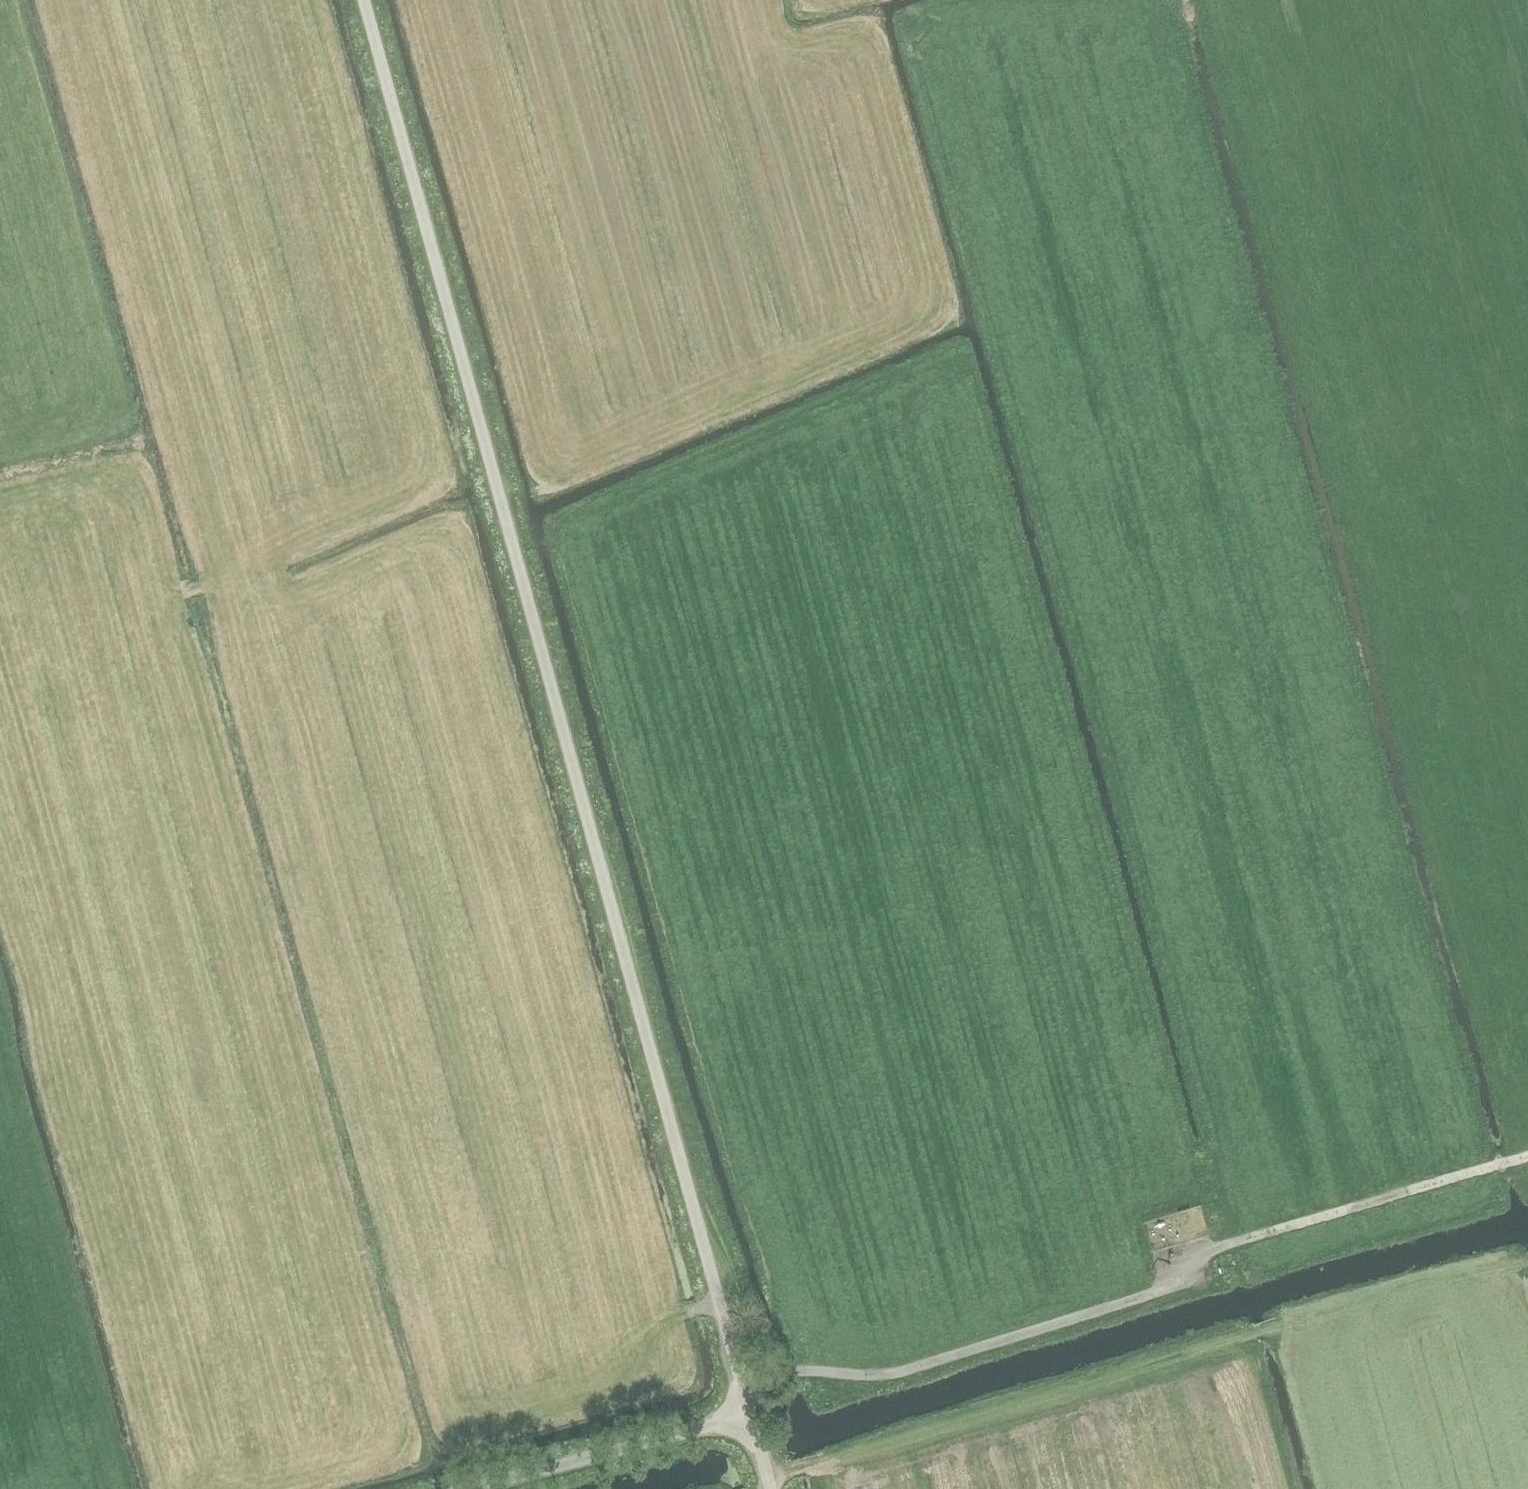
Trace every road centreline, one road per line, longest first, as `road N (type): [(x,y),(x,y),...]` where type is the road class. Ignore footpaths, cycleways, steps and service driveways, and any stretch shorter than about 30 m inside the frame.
road 1 (unclassified): [(729,1422),(740,1379),(364,0)]
road 2 (unclassified): [(474,1488),(729,1422)]

